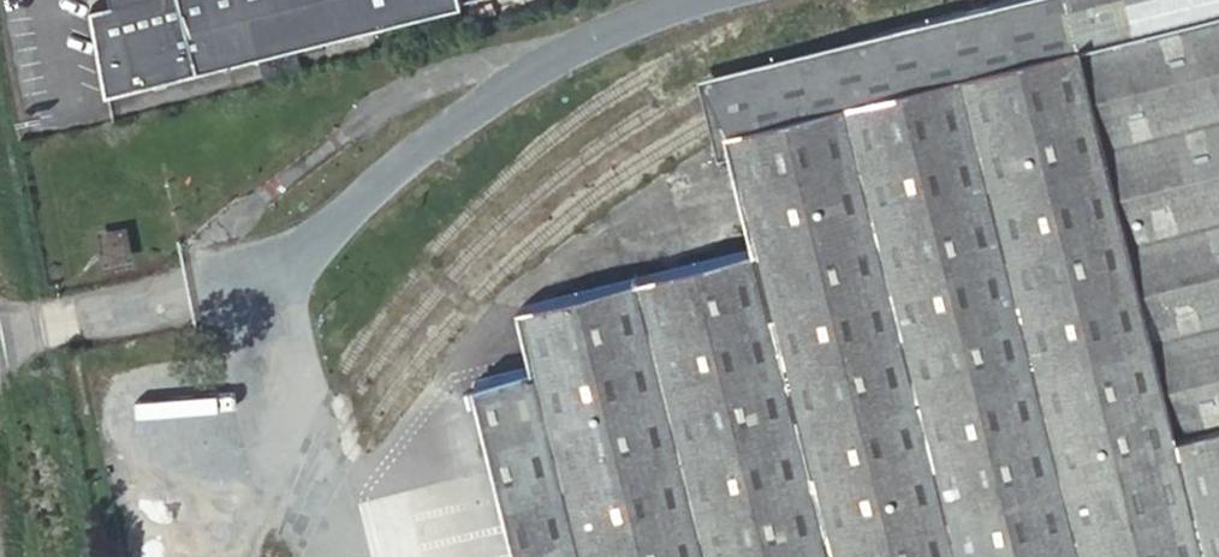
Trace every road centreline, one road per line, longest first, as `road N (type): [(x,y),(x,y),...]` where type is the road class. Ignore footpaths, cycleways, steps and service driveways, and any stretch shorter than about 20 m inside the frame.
road 1 (unclassified): [(0,331),(190,290),(310,241),(508,83),(622,16),(674,0)]

